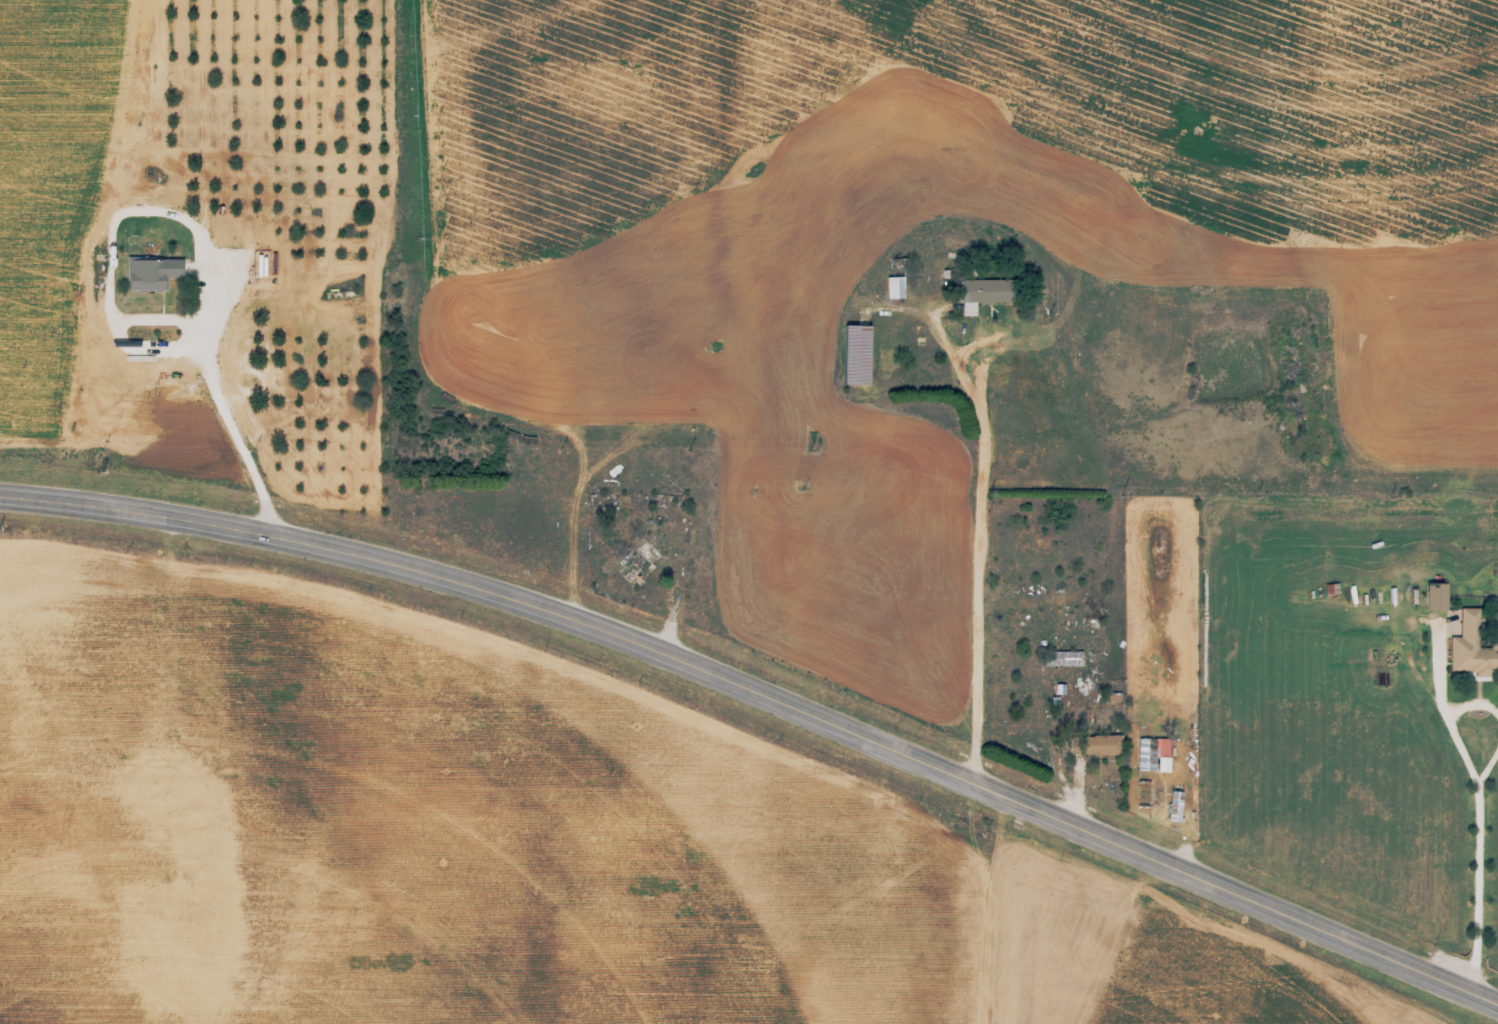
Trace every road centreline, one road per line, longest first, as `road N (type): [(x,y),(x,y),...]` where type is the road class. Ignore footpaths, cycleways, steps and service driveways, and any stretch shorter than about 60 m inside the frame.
road 1 (primary): [(0,497),(175,514),(349,550),(535,606),(691,662),(1497,999)]

